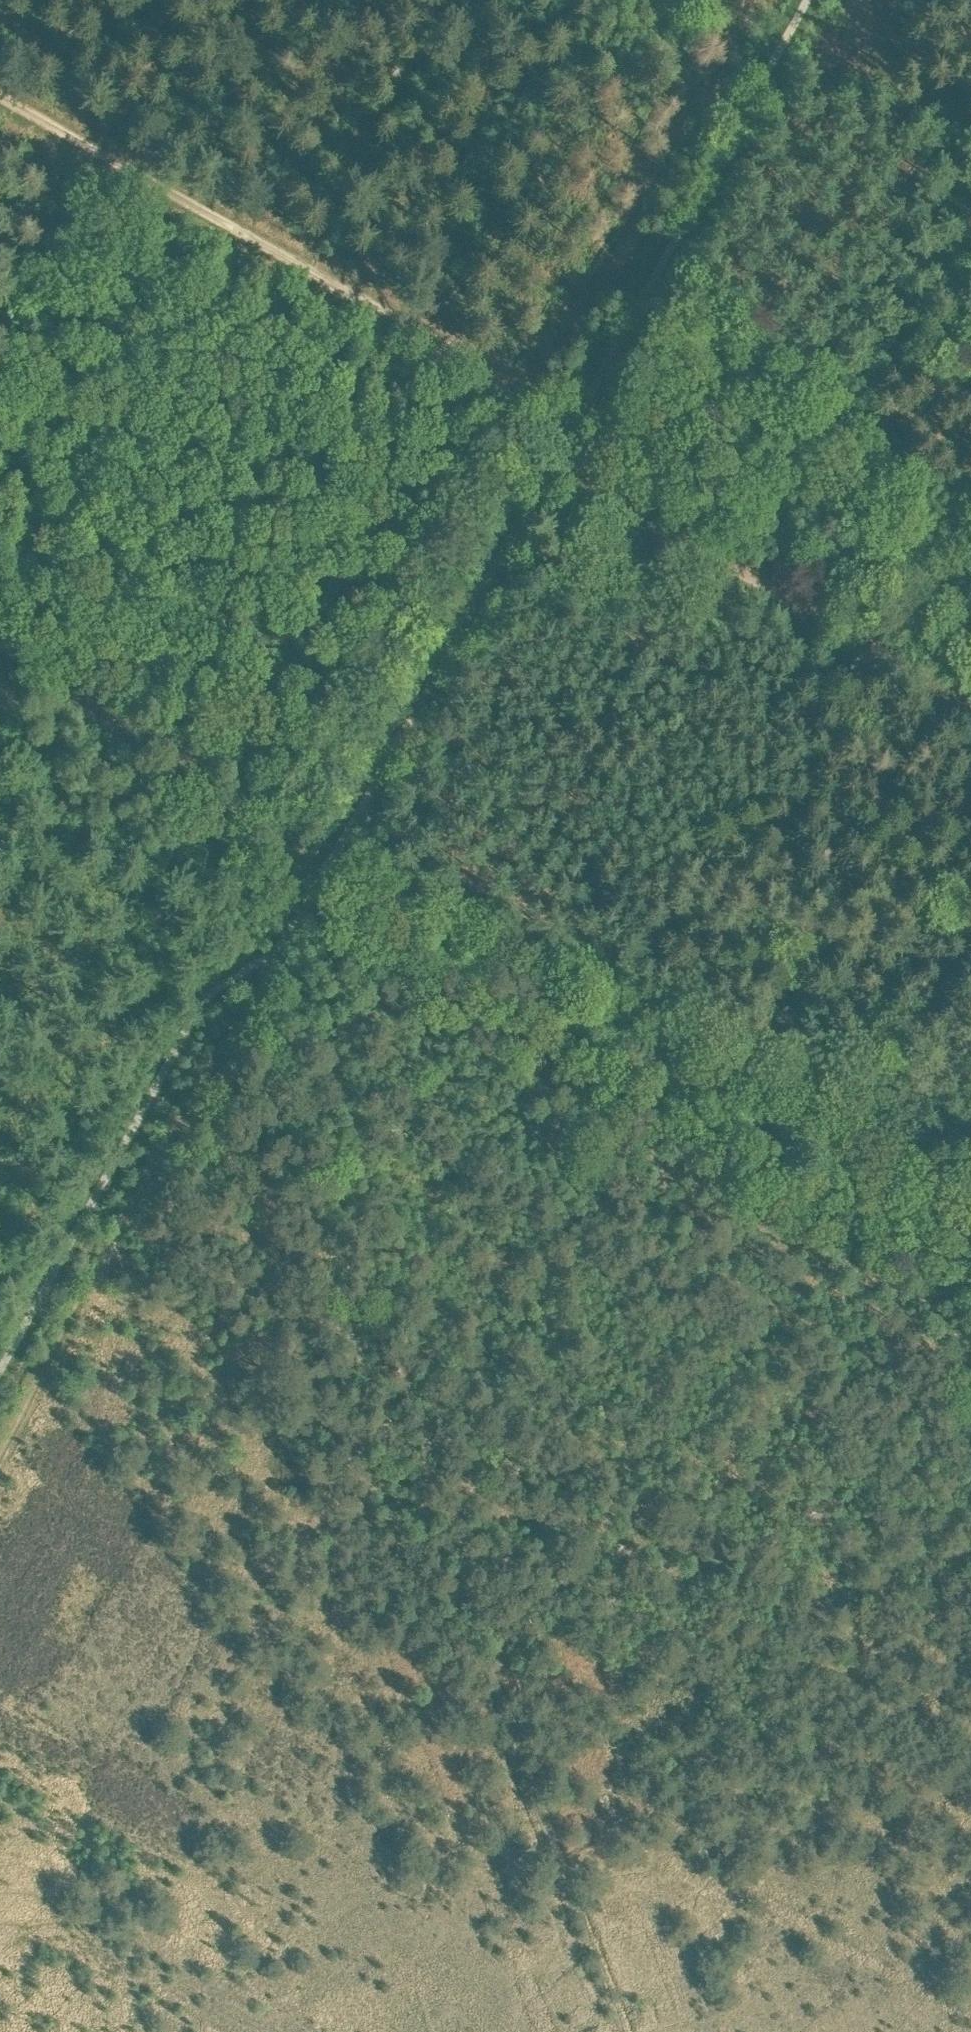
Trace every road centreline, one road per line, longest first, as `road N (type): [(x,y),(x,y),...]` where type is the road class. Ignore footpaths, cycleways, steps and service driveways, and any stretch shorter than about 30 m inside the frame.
road 1 (track): [(0,99),(498,377),(539,408),(558,449)]
road 2 (track): [(263,960),(0,1447)]
road 3 (track): [(970,698),(582,481),(558,449)]

